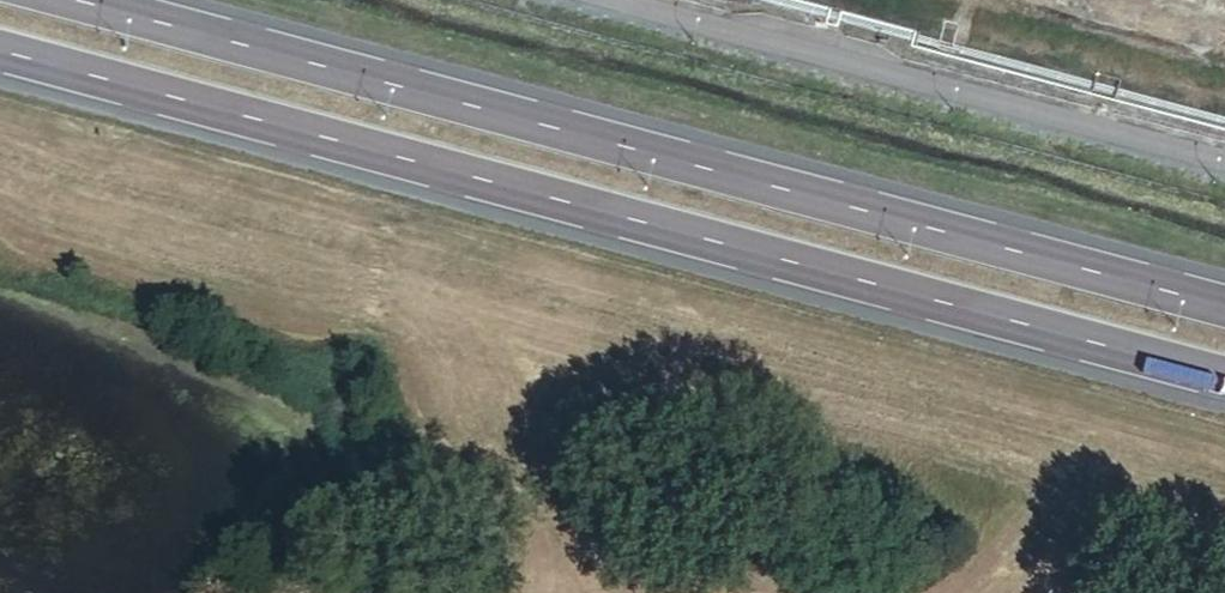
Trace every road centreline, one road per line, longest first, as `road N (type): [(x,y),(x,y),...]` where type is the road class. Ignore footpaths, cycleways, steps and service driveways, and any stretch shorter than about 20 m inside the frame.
road 1 (secondary): [(0,66),(1224,392)]
road 2 (secondary): [(1224,306),(82,0)]

